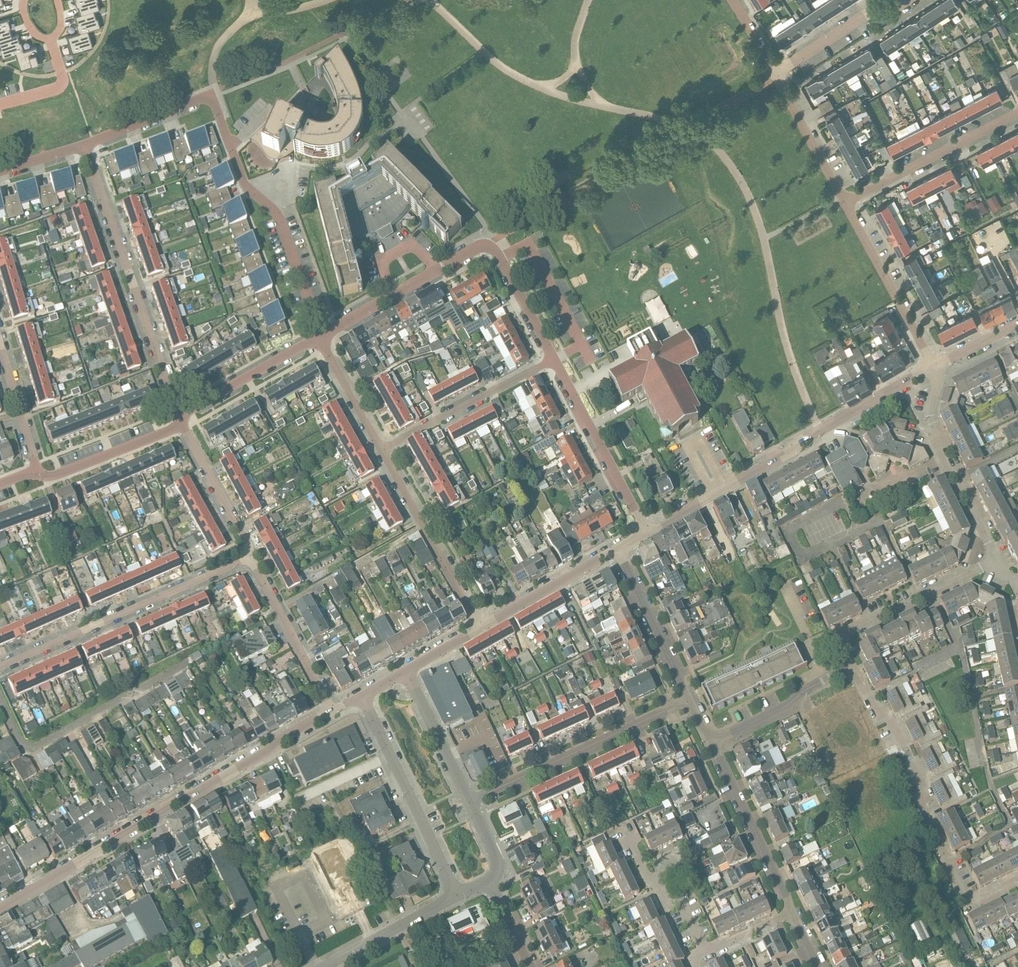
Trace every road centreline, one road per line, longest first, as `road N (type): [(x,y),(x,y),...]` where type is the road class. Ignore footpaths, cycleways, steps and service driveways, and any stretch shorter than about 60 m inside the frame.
road 1 (residential): [(0,907),(332,710)]
road 2 (residential): [(647,534),(933,365)]
road 3 (residential): [(1017,877),(966,901),(925,808),(926,790),(891,720),(873,708),(852,665)]
road 4 (residential): [(180,421),(84,145)]
road 5 (residential): [(0,667),(250,558)]
road 6 (residential): [(319,337),(281,223),(246,187),(215,104),(204,97)]
road 7 (residential): [(469,801),(691,703)]
road 8 (residential): [(363,695),(458,896)]
road 9 (residential): [(997,560),(962,477),(935,445),(933,365)]
road 10 (residential): [(481,628),(381,449)]
road 11 (residential): [(852,665),(843,644),(849,630),(997,560)]
road 12 (residential): [(647,534),(553,359)]
road 13 (residential): [(553,359),(381,449)]
road 14 (residential): [(845,201),(1017,113)]
road 15 (residential): [(319,337),(485,246)]
road 16 (residential): [(792,913),(709,743)]
road 17 (residential): [(933,365),(845,201)]
road 18 (residential): [(332,710),(250,558)]
road 19 (residential): [(691,703),(618,549)]
road 20 (residential): [(709,743),(852,665)]
road 21 (residential): [(180,421),(319,337)]
road 22 (residential): [(481,628),(618,549)]
road 23 (residential): [(36,474),(58,474),(180,421)]
road 24 (residential): [(250,558),(180,421)]
road 25 (residential): [(776,72),(869,13),(907,0)]
road 26 (residential): [(326,966),(458,896)]
road 27 (residential): [(845,201),(776,72)]
road 28 (residential): [(469,801),(406,671)]
road 29 (residential): [(553,359),(501,257),(485,246)]
road 30 (residential): [(84,145),(204,97)]
road 31 (residential): [(381,449),(319,337)]
road 32 (residential): [(36,474),(0,355)]

